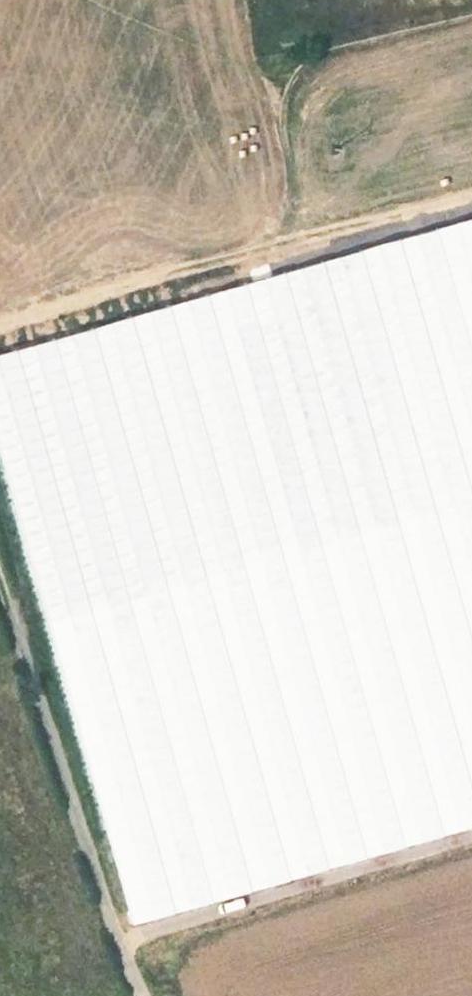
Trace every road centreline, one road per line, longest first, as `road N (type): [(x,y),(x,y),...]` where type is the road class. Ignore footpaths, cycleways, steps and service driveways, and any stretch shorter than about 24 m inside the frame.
road 1 (track): [(135,995),(89,873),(0,575)]

